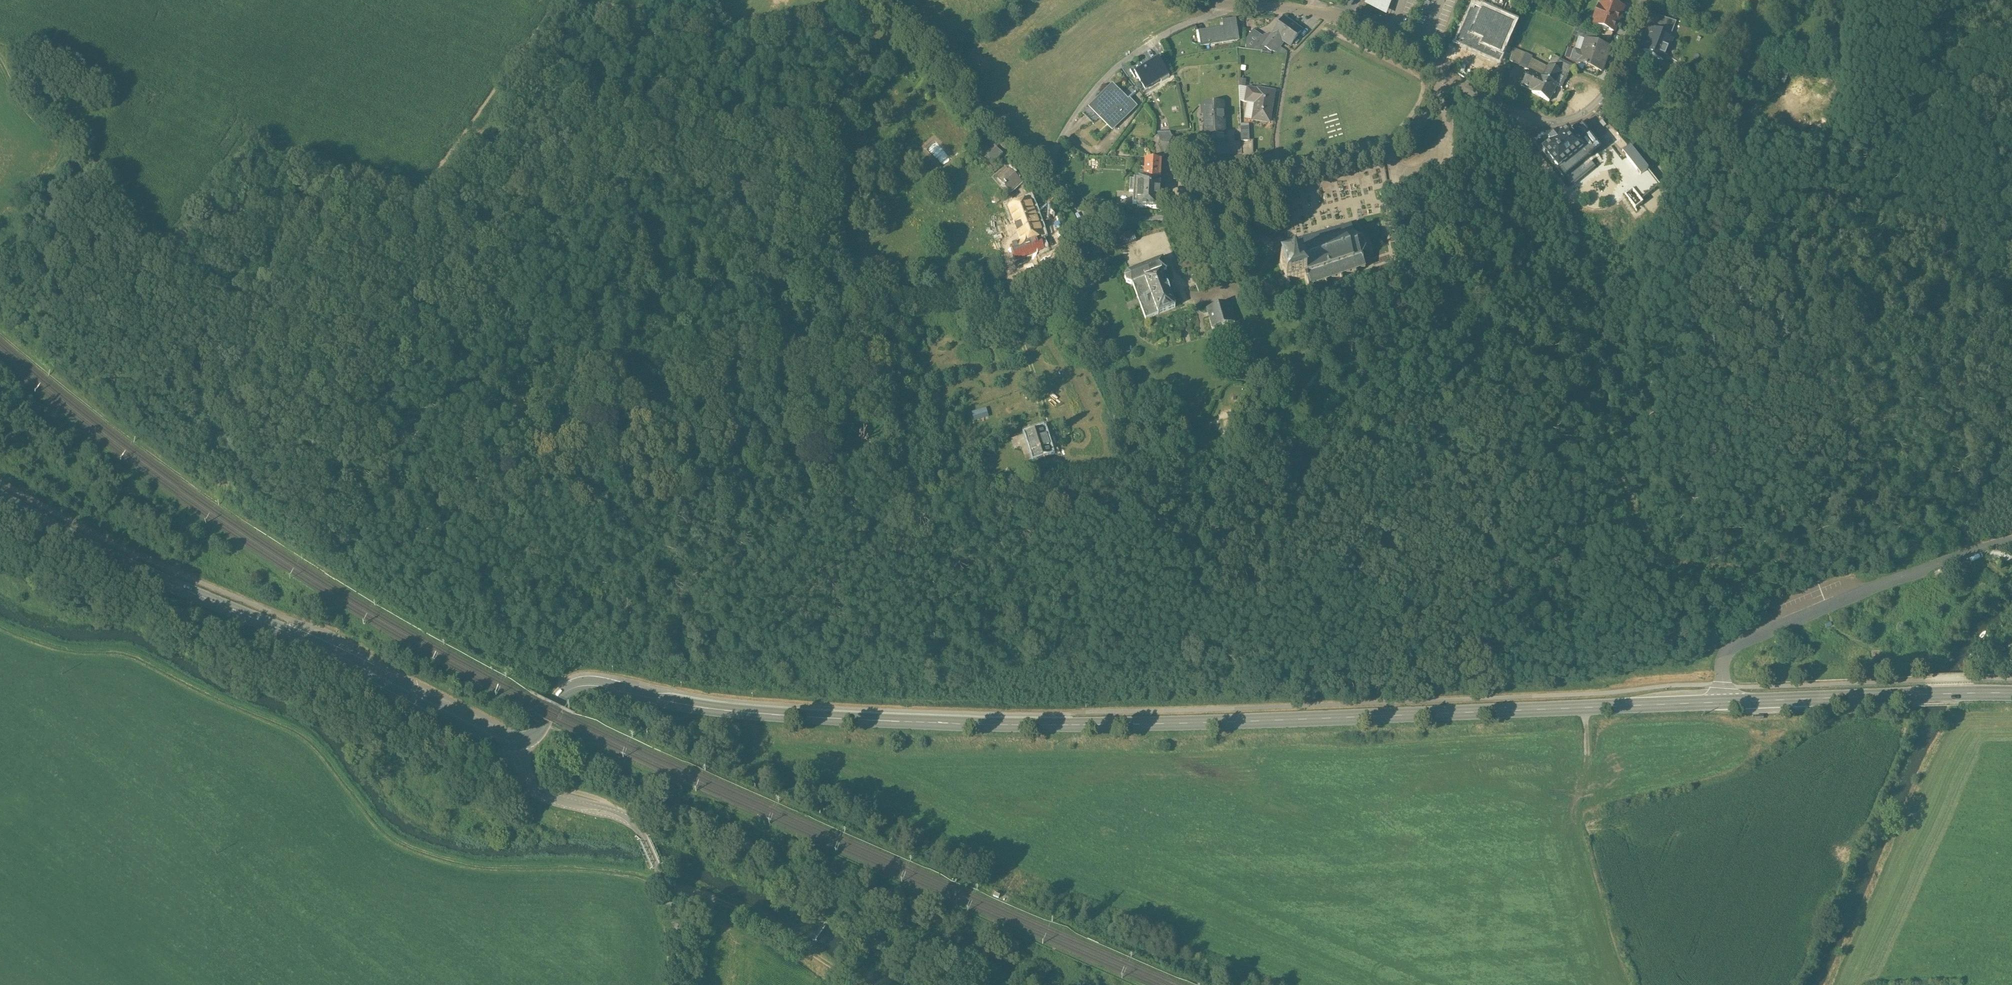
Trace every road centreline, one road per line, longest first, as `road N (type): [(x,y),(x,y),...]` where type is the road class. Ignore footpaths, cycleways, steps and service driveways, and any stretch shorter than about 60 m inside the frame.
road 1 (primary): [(1726,703),(1021,726),(753,715),(591,688),(565,695),(539,735),(519,744)]
road 2 (track): [(664,884),(607,869),(479,865),(408,846),(295,729),(137,656),(62,647),(0,625)]
road 3 (primary): [(508,743),(0,500)]
road 4 (residential): [(1434,113),(1416,161),(1382,195),(1170,261),(1082,262)]
road 5 (residential): [(1726,703),(1724,665),(1739,644),(2011,541)]
road 6 (residential): [(1434,113),(1537,159),(1571,156),(1602,125),(1657,0)]
road 7 (residential): [(1082,262),(1047,219),(1076,155),(1158,80),(1228,50)]
road 8 (primary): [(2011,696),(1726,703)]
road 9 (secondary): [(682,984),(677,919),(641,834),(622,819),(532,787)]
road 10 (track): [(1133,299),(1163,289),(1176,329),(1225,313),(1273,227)]
road 11 (track): [(669,894),(704,895),(750,915),(858,984)]
road 12 (residential): [(1118,0),(1160,27),(1228,50)]

